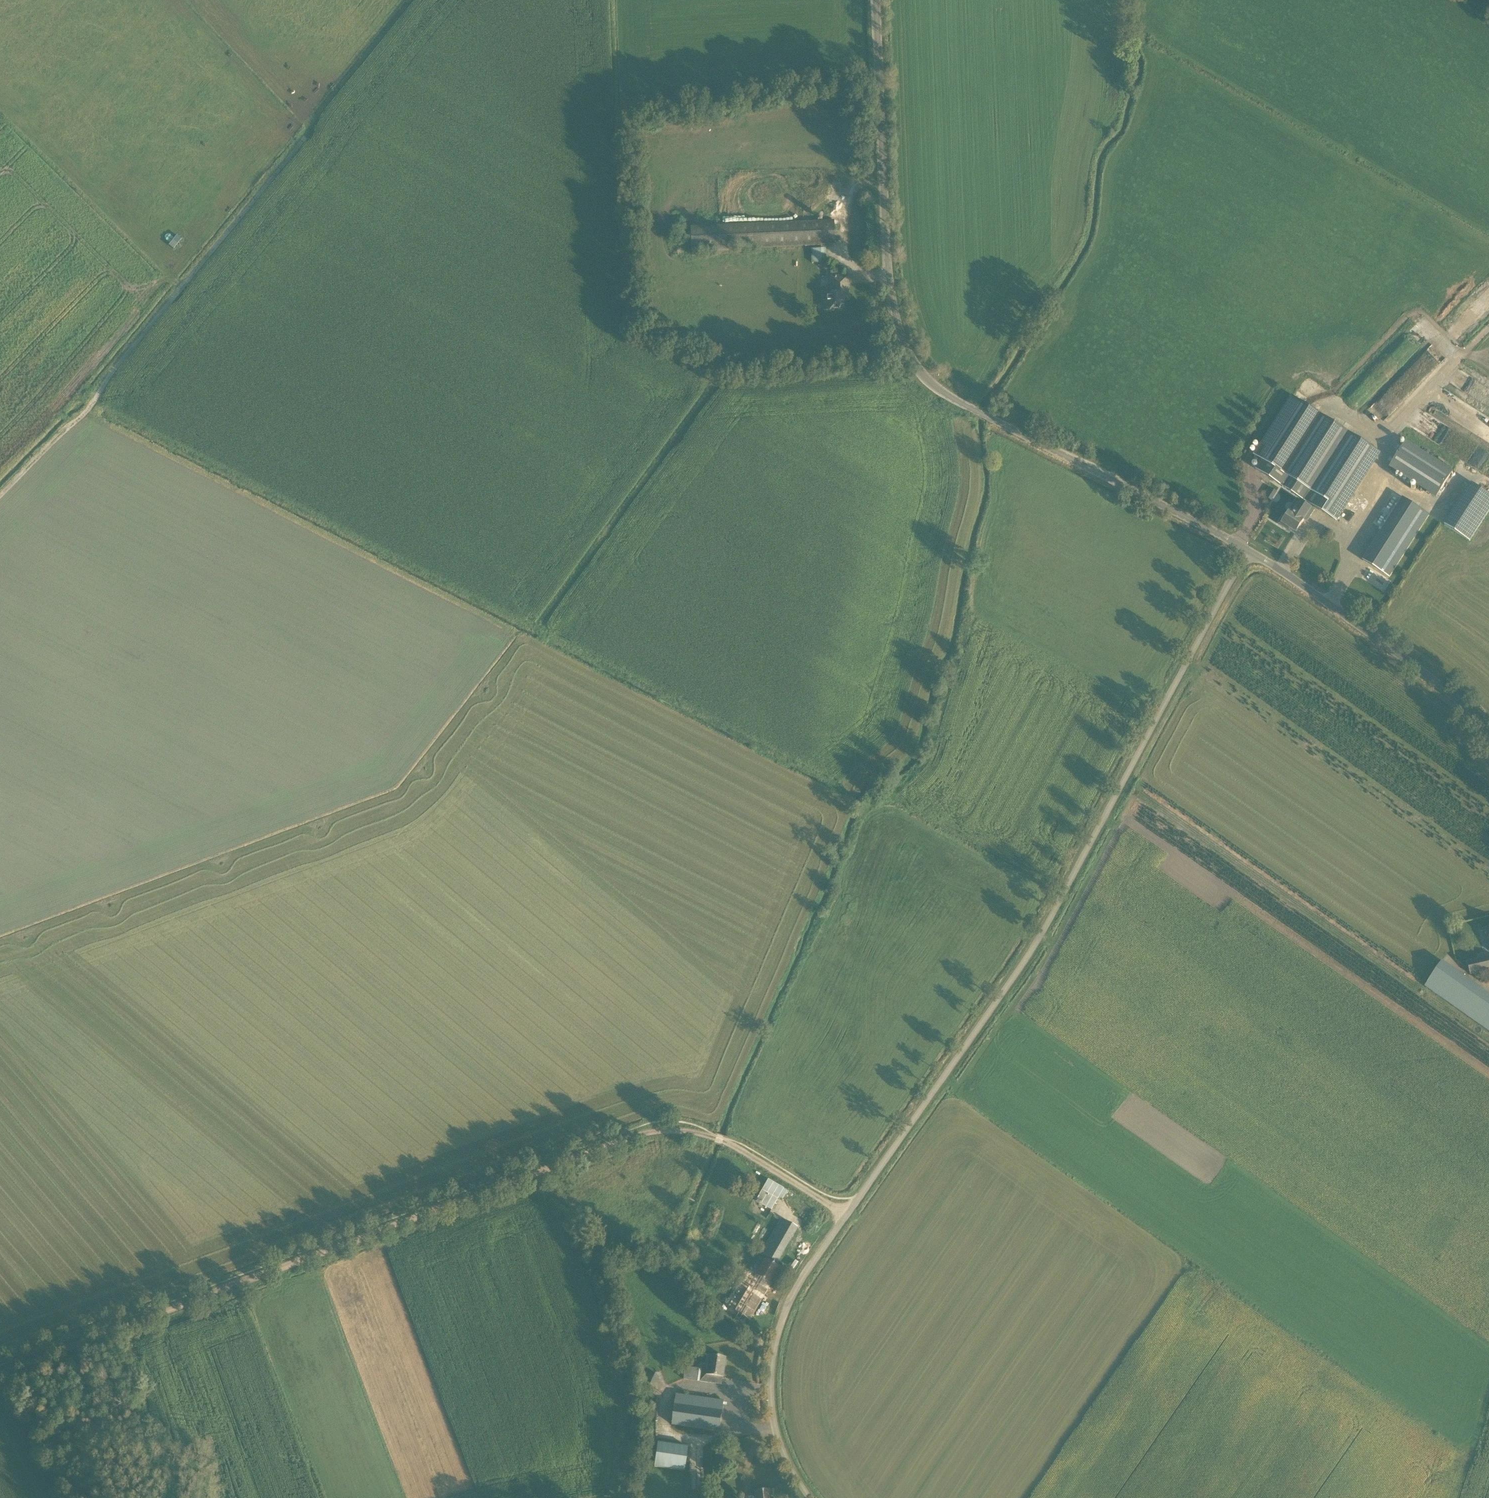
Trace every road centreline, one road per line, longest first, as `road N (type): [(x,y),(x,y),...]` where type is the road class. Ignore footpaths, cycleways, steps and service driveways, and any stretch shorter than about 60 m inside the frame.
road 1 (unclassified): [(819,1497),(787,1448),(779,1415),(779,1346),(794,1299),(1010,990),(1245,554)]
road 2 (track): [(0,1375),(648,1133),(689,1131),(737,1147),(850,1212)]
road 3 (unclassified): [(1245,554),(945,396),(914,368),(888,272),(876,0)]
road 4 (unclassified): [(1488,739),(1471,715),(1245,554)]

